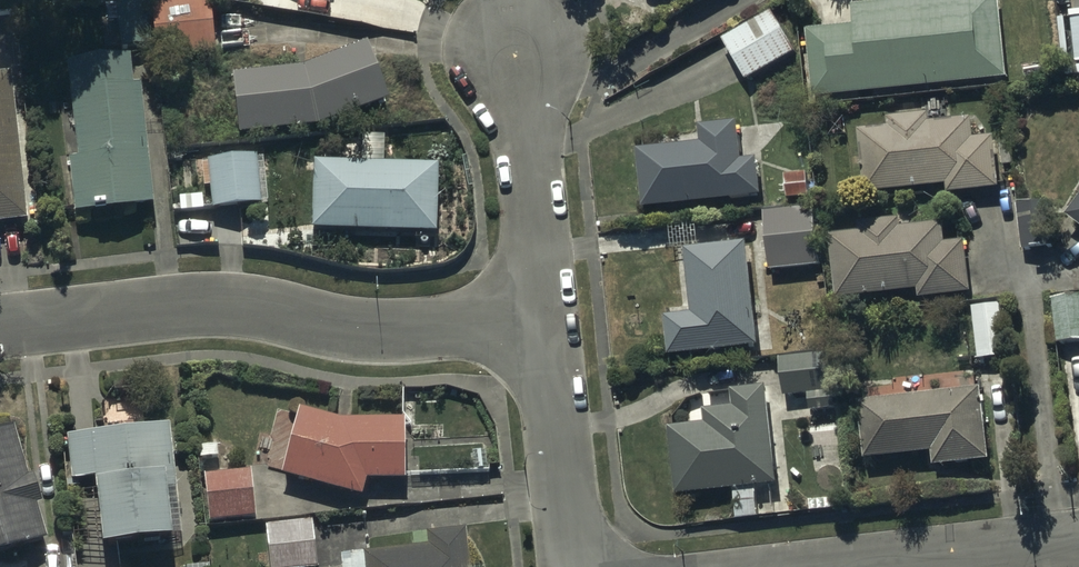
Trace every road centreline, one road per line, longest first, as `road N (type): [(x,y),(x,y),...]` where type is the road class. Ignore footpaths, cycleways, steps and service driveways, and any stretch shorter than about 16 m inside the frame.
road 1 (residential): [(546,315),(398,331),(252,307),(180,307),(0,327)]
road 2 (residential): [(518,49),(546,315)]
road 3 (residential): [(546,315),(575,566)]
road 4 (residential): [(858,566),(1078,542)]

